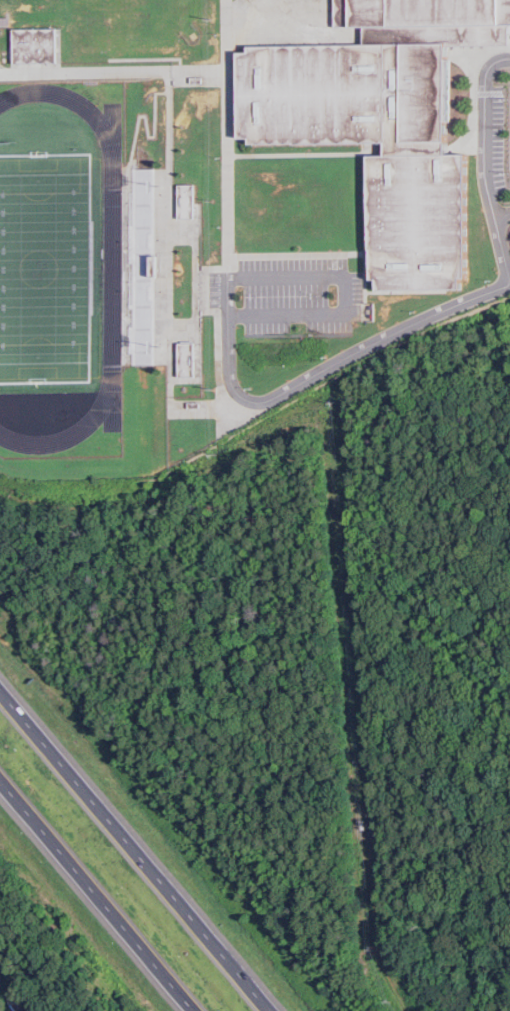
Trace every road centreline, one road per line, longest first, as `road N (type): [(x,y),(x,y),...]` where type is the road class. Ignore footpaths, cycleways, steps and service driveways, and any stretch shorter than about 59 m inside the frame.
road 1 (motorway): [(269,1010),(0,692)]
road 2 (motorway): [(0,781),(194,1010)]

